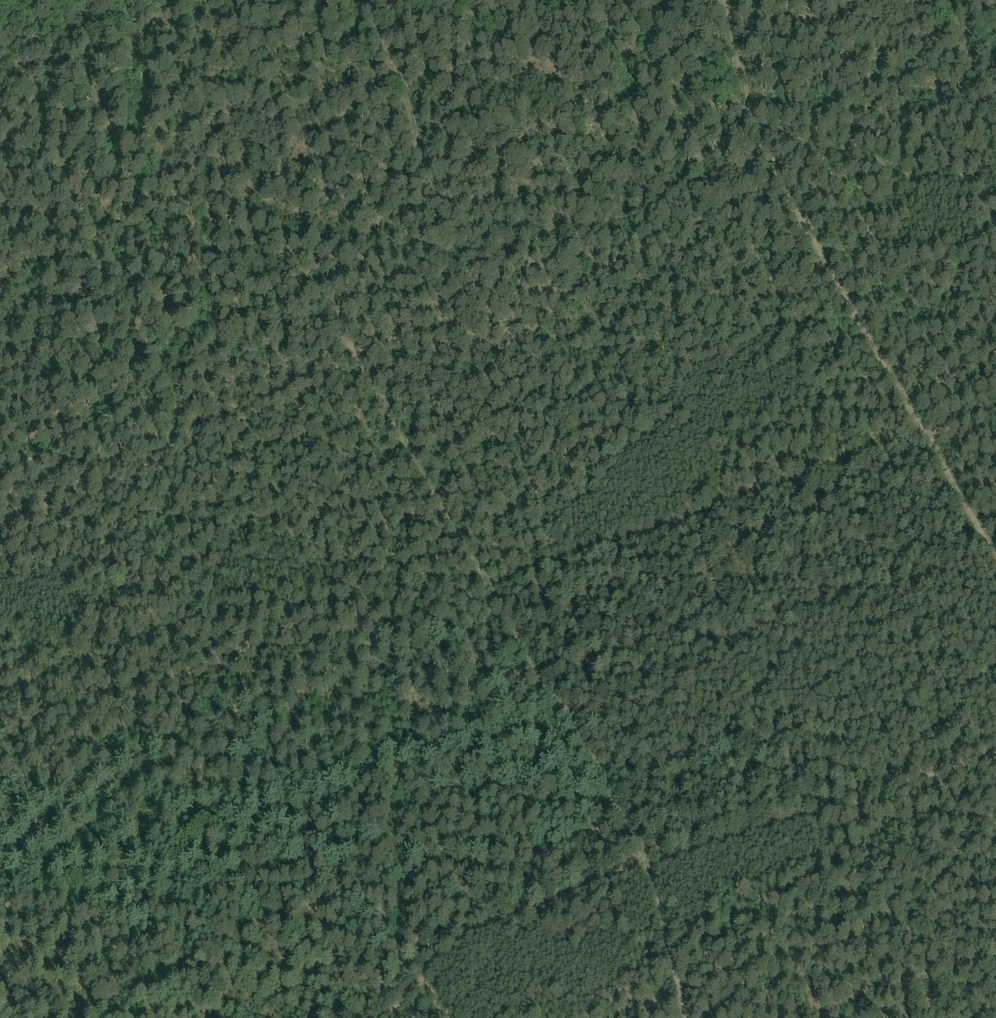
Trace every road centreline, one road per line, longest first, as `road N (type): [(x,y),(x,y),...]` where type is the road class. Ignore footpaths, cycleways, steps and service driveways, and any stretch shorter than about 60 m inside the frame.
road 1 (track): [(0,825),(490,595),(995,414)]
road 2 (track): [(652,866),(490,595),(361,362),(342,311),(343,276),(407,146),(409,109),(360,0)]
road 3 (track): [(0,537),(406,342),(478,349),(515,337),(749,121)]
road 4 (track): [(652,866),(995,753)]
road 5 (track): [(374,1017),(475,933),(652,866)]
road 6 (track): [(995,92),(778,176)]
road 7 (track): [(995,963),(910,981),(832,1017)]
road 8 (track): [(685,1017),(652,866)]

